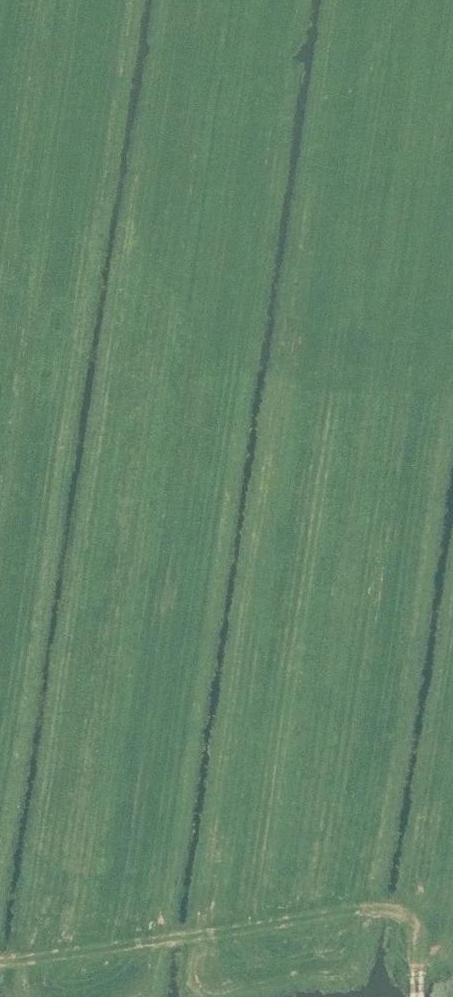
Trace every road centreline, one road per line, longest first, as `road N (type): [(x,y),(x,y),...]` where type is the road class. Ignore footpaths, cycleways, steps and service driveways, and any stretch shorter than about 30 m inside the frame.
road 1 (track): [(0,955),(387,907),(420,967),(418,996)]

